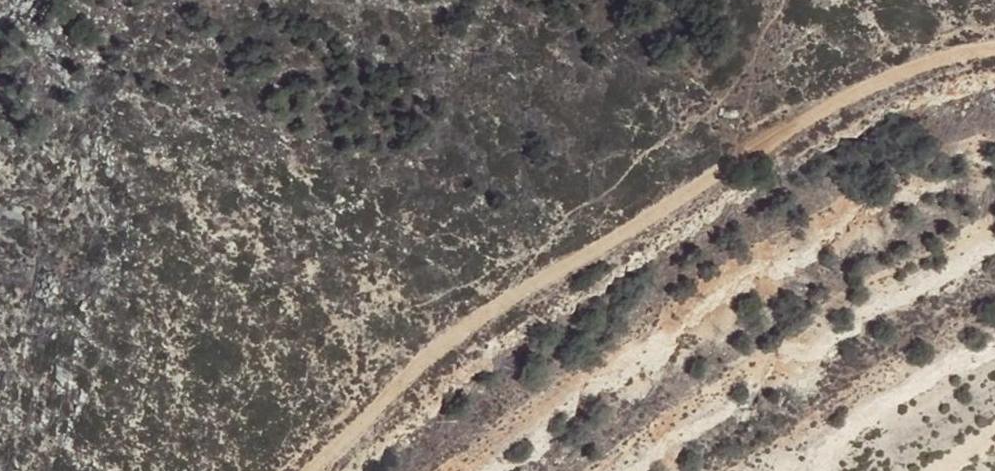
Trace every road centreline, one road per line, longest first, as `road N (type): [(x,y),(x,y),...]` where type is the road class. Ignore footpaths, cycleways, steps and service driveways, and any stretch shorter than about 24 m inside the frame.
road 1 (track): [(994,50),(930,64),(841,99),(470,324),(311,470)]

